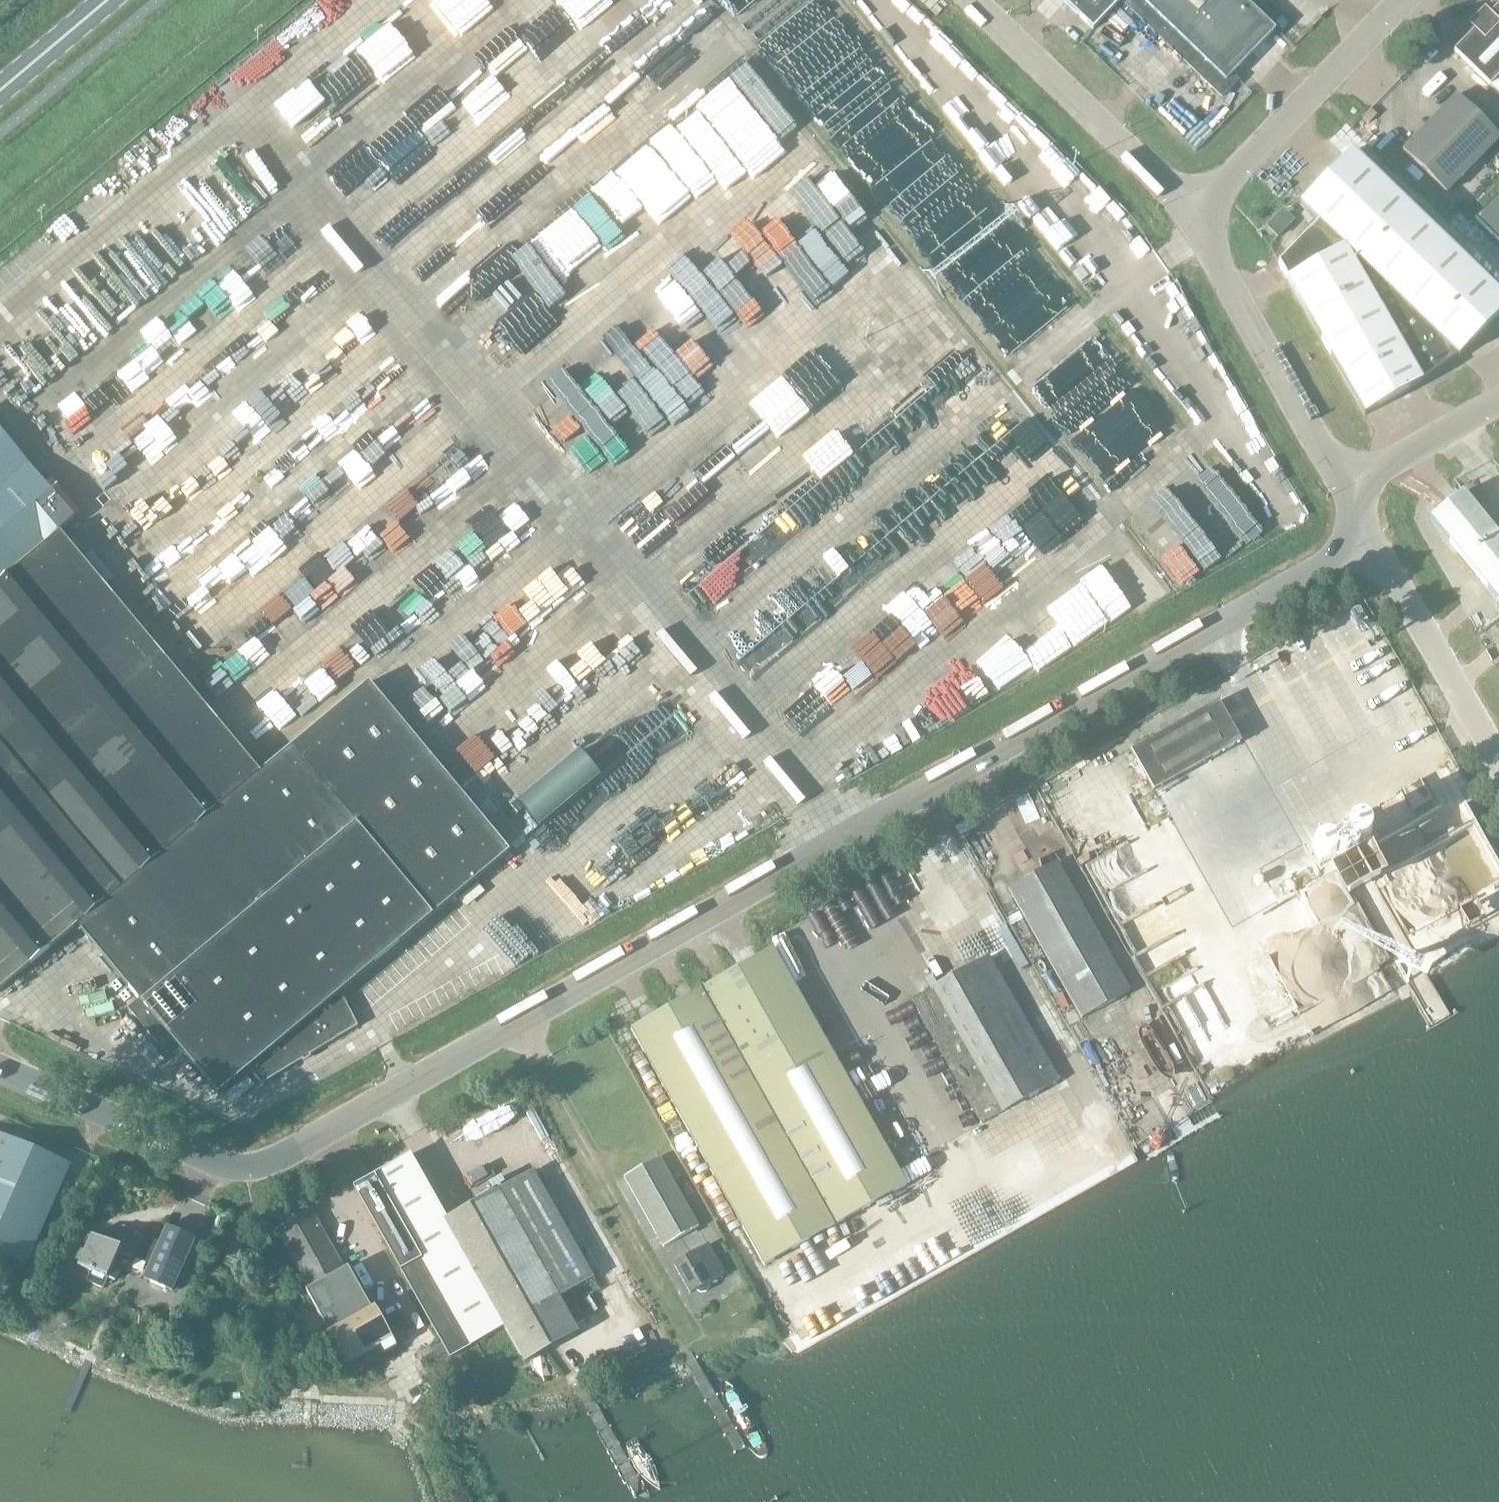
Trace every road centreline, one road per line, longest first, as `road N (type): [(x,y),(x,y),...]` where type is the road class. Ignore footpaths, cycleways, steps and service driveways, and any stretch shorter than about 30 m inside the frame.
road 1 (unclassified): [(0,1073),(219,1167),(282,1160),(1370,533)]
road 2 (unclassified): [(1346,492),(1190,214)]
road 3 (unclassified): [(1190,214),(967,0)]
road 4 (unclassified): [(1190,214),(1397,0)]
road 5 (unclassified): [(1498,746),(1370,533)]
road 6 (unclassified): [(1346,492),(1498,397)]
road 7 (primary): [(0,90),(107,0)]

